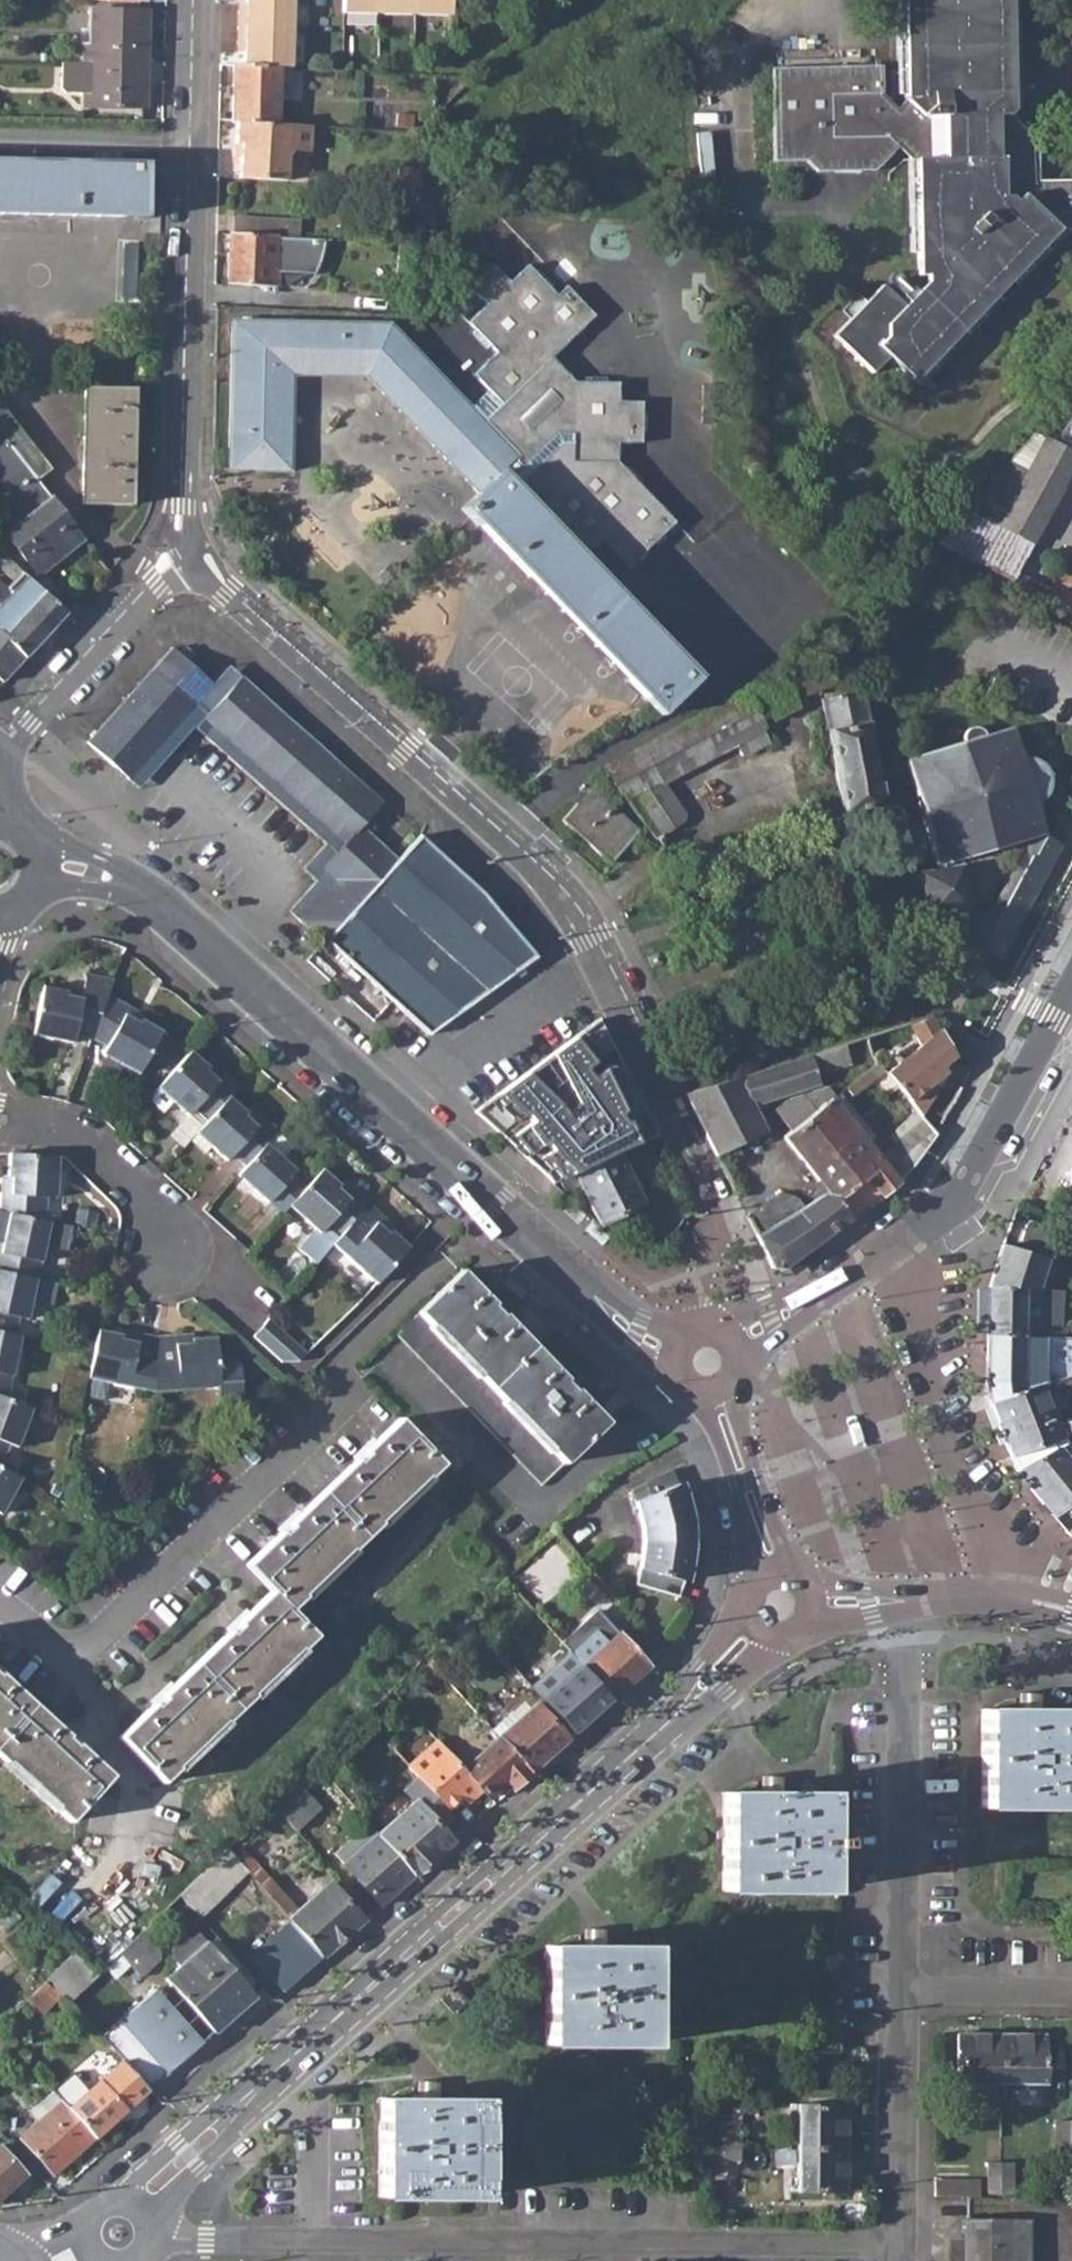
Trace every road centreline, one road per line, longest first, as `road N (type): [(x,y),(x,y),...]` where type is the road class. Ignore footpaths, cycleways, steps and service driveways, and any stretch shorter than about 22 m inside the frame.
road 1 (residential): [(181,551),(568,905),(678,1119),(708,1196),(713,1221),(697,1306),(709,1362)]
road 2 (tertiary): [(143,2206),(784,1609)]
road 3 (residential): [(40,864),(95,873),(164,908),(605,1309),(655,1343),(709,1362)]
road 4 (residential): [(155,2240),(900,2243)]
road 5 (residential): [(181,551),(197,0)]
road 6 (residential): [(902,1603),(903,1992)]
road 7 (residential): [(1005,1604),(915,1352),(897,1246)]
road 8 (tertiary): [(897,1246),(960,1185),(1071,982)]
road 9 (residential): [(0,750),(181,551)]
road 10 (tertiary): [(784,1609),(709,1362)]
road 11 (residential): [(903,1992),(900,2243)]
road 12 (residential): [(0,1119),(99,1150),(154,1202),(170,1256)]
road 13 (tertiary): [(709,1362),(897,1246)]
road 14 (residential): [(903,1992),(1071,1992)]

